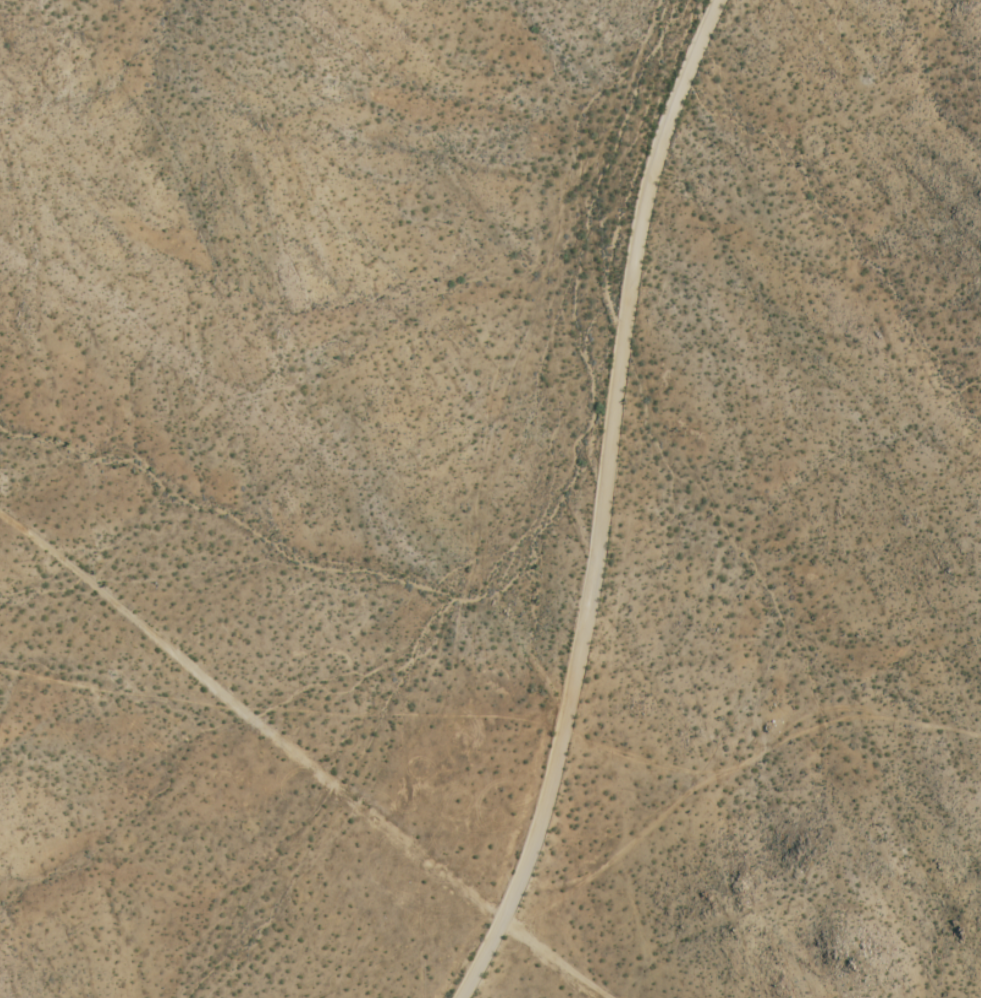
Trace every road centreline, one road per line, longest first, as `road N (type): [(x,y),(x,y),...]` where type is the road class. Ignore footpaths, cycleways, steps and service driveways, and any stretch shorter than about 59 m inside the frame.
road 1 (residential): [(455,997),(509,921),(590,589),(645,173),(715,0)]
road 2 (track): [(0,518),(192,684),(603,997)]

